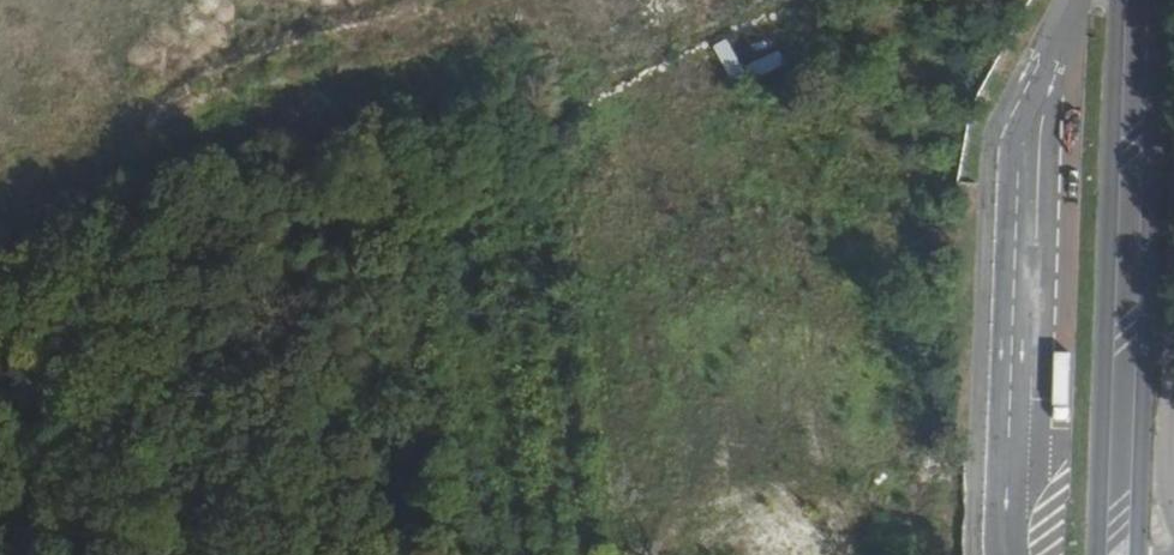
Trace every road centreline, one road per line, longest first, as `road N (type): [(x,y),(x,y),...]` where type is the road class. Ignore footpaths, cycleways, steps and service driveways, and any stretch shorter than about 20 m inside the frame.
road 1 (secondary): [(1118,554),(1136,0)]

